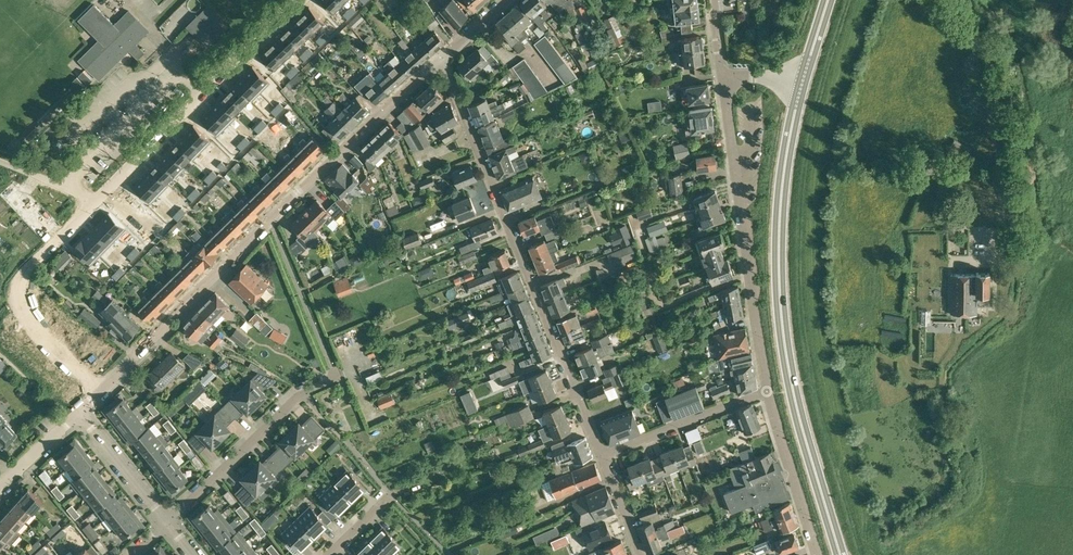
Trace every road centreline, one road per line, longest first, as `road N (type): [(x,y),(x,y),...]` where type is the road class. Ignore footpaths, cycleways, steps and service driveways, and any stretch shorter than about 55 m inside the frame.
road 1 (residential): [(79,412),(442,57)]
road 2 (tertiary): [(840,554),(785,365),(778,294),(778,221),(801,82)]
road 3 (residential): [(442,57),(601,455)]
road 4 (residential): [(768,391),(722,77)]
road 5 (residential): [(93,204),(297,0)]
road 6 (residential): [(167,522),(298,396),(335,375)]
road 7 (track): [(62,236),(23,276),(21,306),(99,391)]
road 8 (residential): [(446,551),(611,480)]
road 9 (residential): [(601,455),(768,391)]
road 10 (residential): [(817,554),(768,391)]
road 11 (residential): [(79,412),(167,522)]

